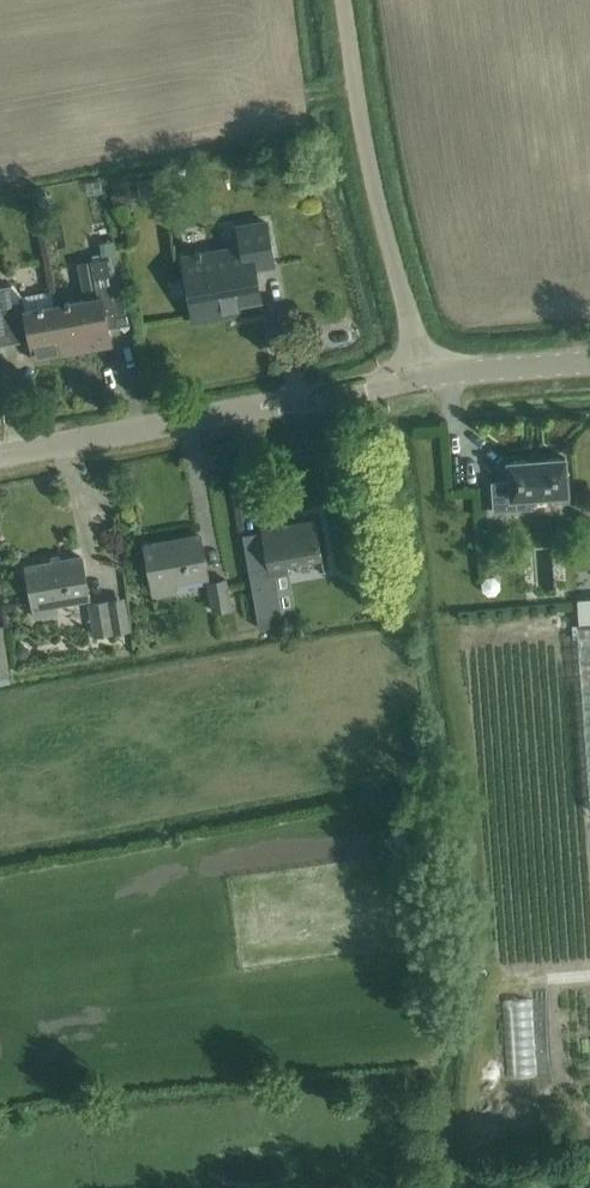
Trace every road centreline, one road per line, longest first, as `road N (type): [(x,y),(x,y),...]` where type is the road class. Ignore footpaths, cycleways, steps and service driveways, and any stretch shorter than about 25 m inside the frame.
road 1 (tertiary): [(0,457),(424,376)]
road 2 (unclassified): [(424,376),(370,165),(344,0)]
road 3 (tertiary): [(424,376),(589,363)]

